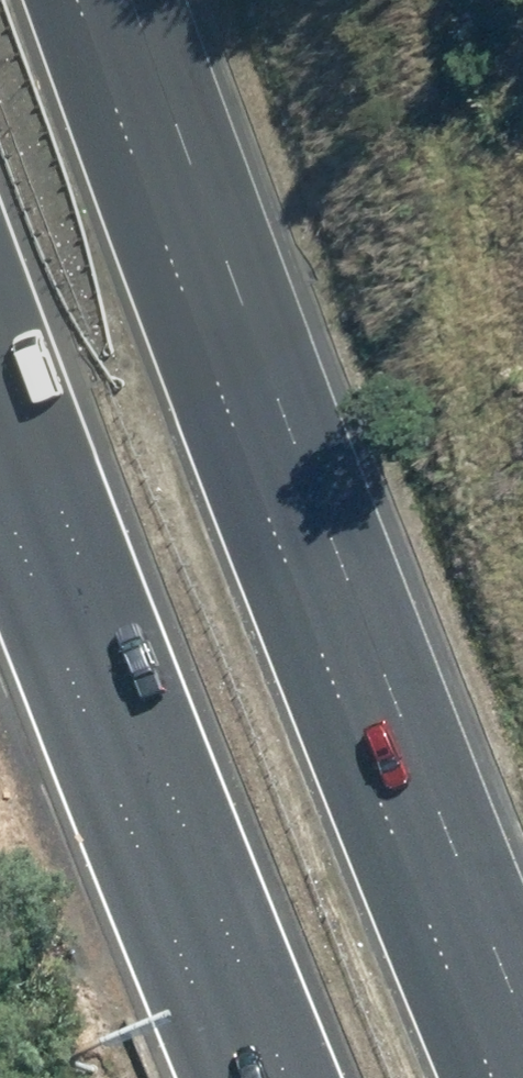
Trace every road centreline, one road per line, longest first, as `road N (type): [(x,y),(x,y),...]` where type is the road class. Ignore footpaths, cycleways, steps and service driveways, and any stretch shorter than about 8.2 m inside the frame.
road 1 (motorway): [(74,0),(199,334),(512,1077)]
road 2 (motorway): [(266,1077),(0,383)]

